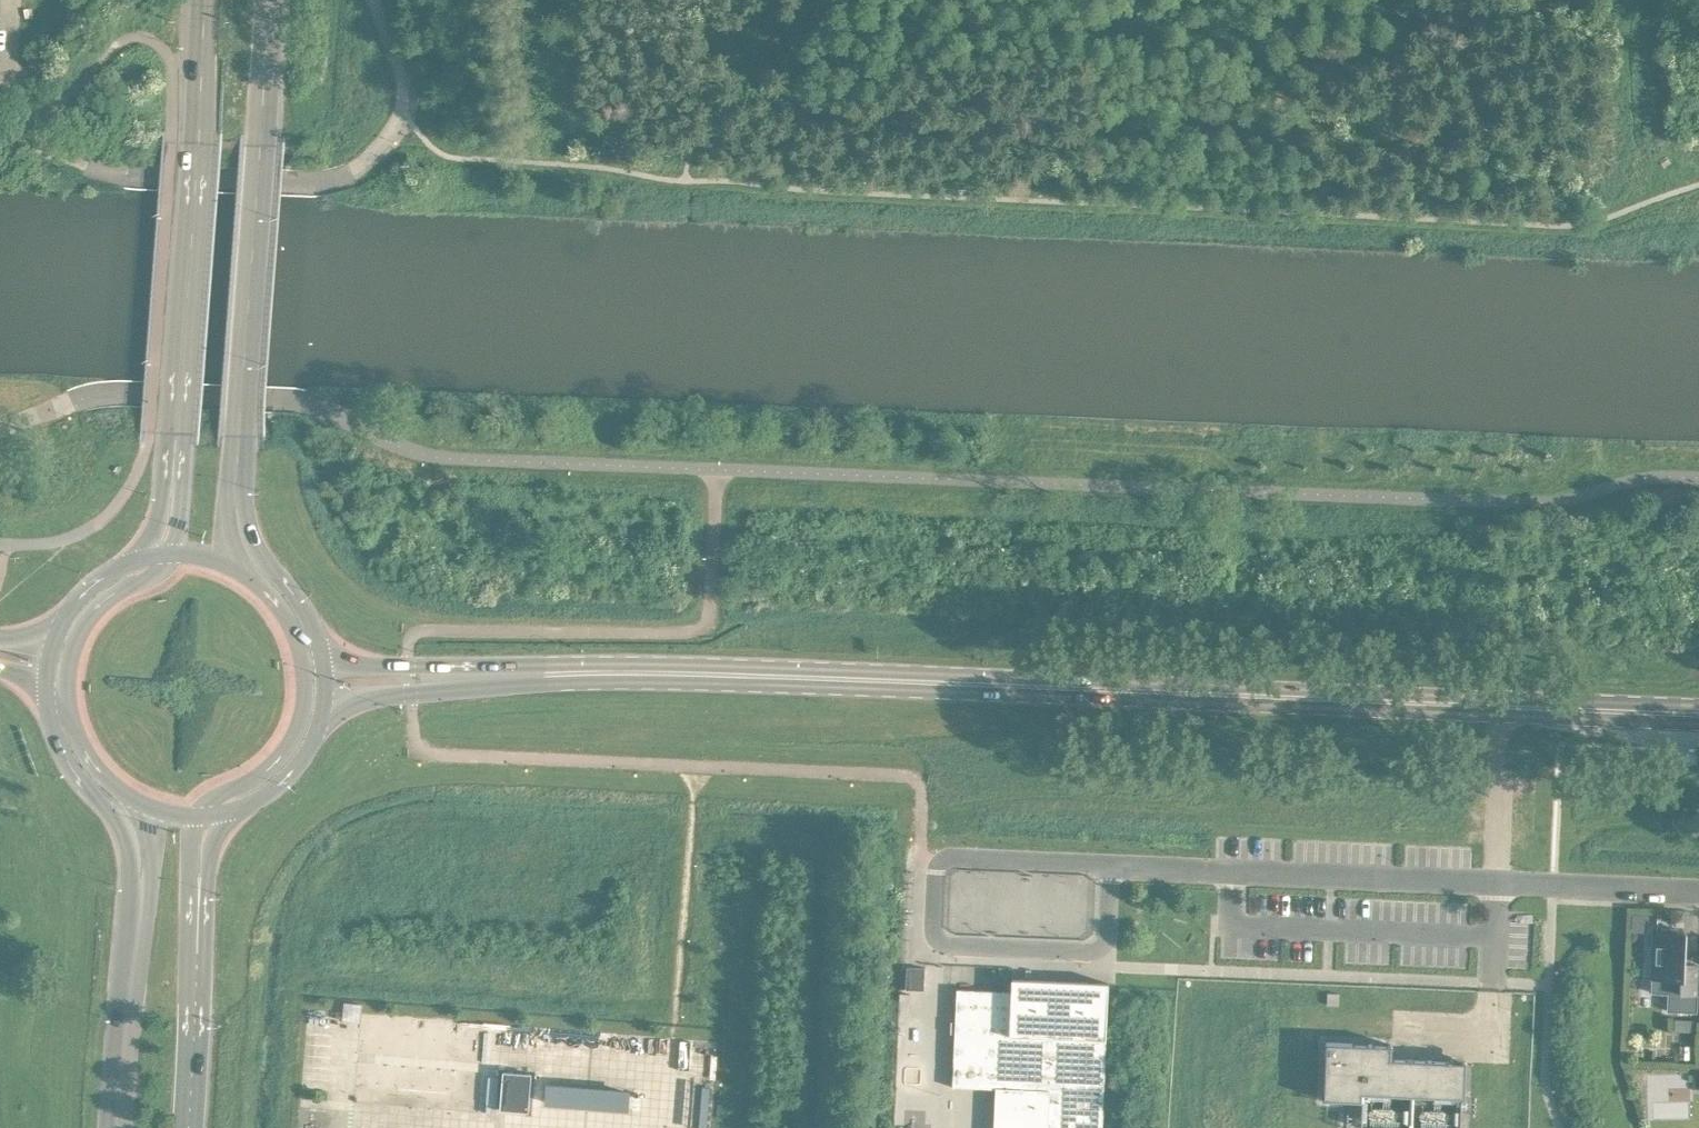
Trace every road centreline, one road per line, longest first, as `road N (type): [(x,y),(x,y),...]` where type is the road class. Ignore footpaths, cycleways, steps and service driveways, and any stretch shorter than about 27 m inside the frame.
road 1 (primary): [(1698,714),(831,677),(501,675)]
road 2 (residential): [(1698,893),(1110,863)]
road 3 (secondary): [(207,0),(174,462)]
road 4 (secondary): [(238,455),(272,0)]
road 5 (residential): [(1110,863),(960,854),(936,871),(932,930),(948,943),(1097,945)]
road 6 (primary): [(45,681),(64,758),(123,834),(139,914)]
road 7 (primary): [(190,1127),(198,902)]
road 8 (primary): [(139,914),(116,1127)]
road 9 (primary): [(195,816),(259,776),(286,747),(303,708),(303,656)]
road 10 (primary): [(173,552),(158,572),(90,615),(72,650),(66,689)]
road 11 (primary): [(322,708),(501,675)]
road 12 (primary): [(501,675),(322,661)]
road 13 (primary): [(66,689),(90,760),(152,808)]
road 14 (primary): [(222,814),(288,778),(322,708)]
road 15 (primary): [(147,556),(83,591),(52,639)]
road 16 (primary): [(322,661),(303,604),(264,557)]

